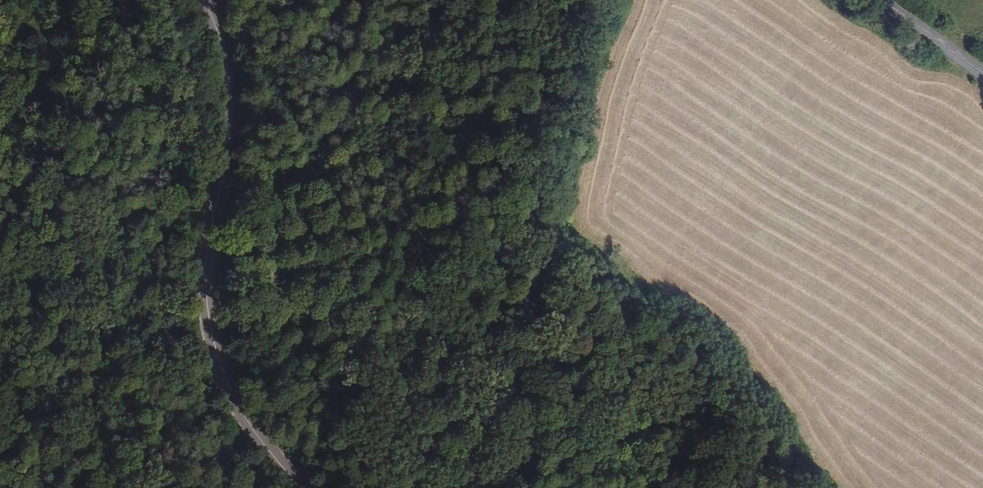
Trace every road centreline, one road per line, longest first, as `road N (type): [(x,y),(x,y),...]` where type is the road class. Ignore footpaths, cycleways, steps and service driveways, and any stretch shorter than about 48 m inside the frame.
road 1 (secondary): [(303,487),(244,406),(212,331),(210,242),(236,148),(225,51),(205,0)]
road 2 (tertiary): [(982,76),(876,0)]

